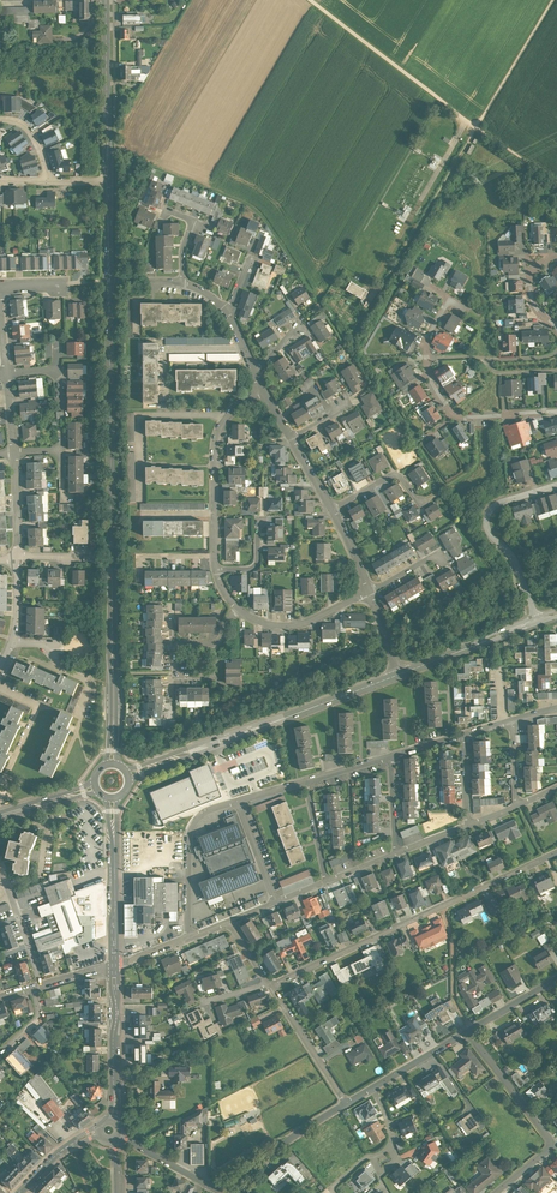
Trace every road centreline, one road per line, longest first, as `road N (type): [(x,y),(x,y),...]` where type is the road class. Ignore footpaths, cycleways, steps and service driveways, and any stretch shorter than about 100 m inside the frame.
road 1 (tertiary): [(112,764),(107,181)]
road 2 (residential): [(556,852),(272,986)]
road 3 (secondary): [(128,774),(399,674)]
road 4 (track): [(477,127),(349,346)]
road 5 (residential): [(467,1031),(552,1144),(495,1192)]
road 6 (track): [(310,0),(477,127)]
road 7 (residential): [(263,391),(225,417),(216,439),(217,570)]
road 8 (residential): [(538,620),(514,558),(492,538),(487,520),(498,504),(556,486)]
road 9 (tertiary): [(107,181),(105,0)]
road 10 (residential): [(556,413),(457,418),(427,378),(427,358)]
road 11 (tertiary): [(114,966),(112,799)]
road 12 (residential): [(237,801),(206,810),(191,828),(190,937)]
road 13 (residential): [(215,1188),(346,1103)]
road 14 (tertiary): [(112,1121),(114,966)]
road 15 (secondary): [(399,674),(538,620)]
road 16 (track): [(477,127),(554,0)]
road 17 (residential): [(237,610),(267,626),(292,626),(370,591)]
road 18 (residential): [(346,1103),(272,986)]
road 19 (residential): [(332,509),(394,475),(419,504),(441,492)]
road 20 (residential): [(0,872),(42,985)]

